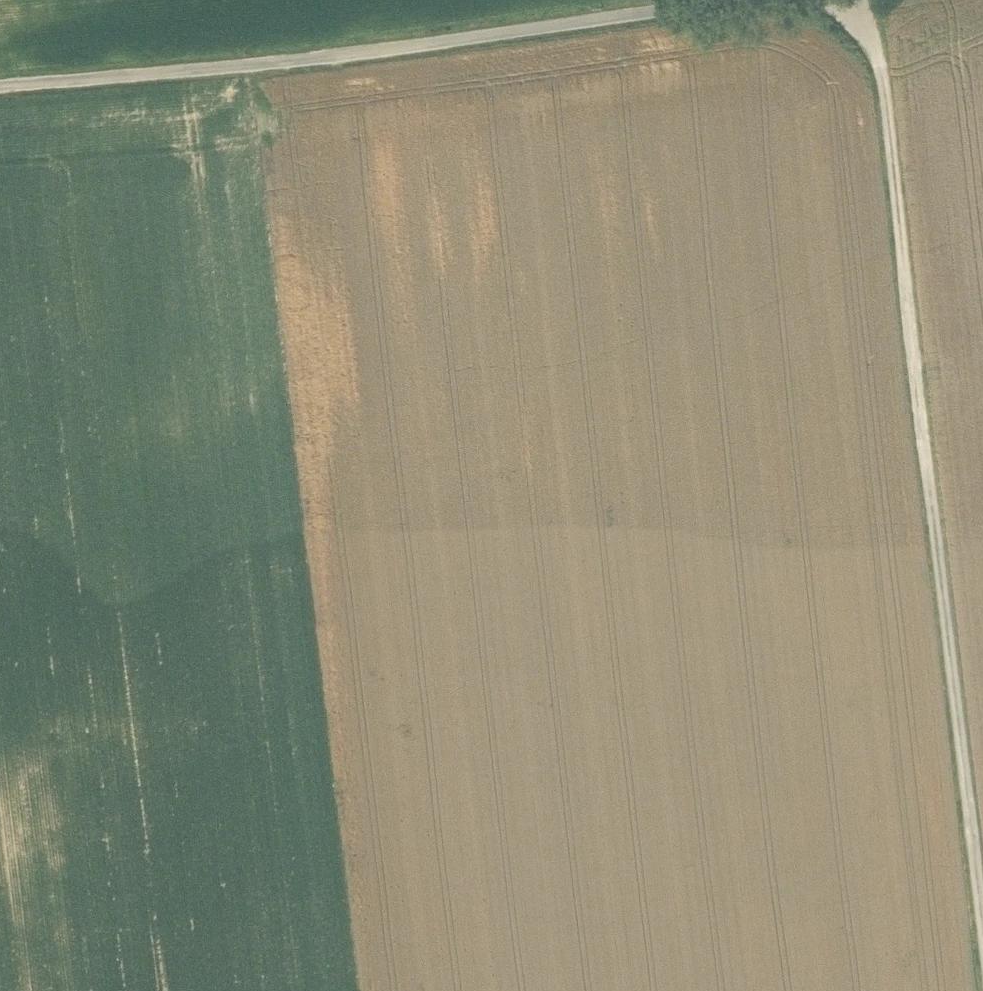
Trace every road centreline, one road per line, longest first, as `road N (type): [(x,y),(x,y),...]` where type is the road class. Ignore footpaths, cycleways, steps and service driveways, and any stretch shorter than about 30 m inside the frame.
road 1 (track): [(848,0),(882,67),(982,933)]
road 2 (unclassified): [(0,89),(362,54),(716,0)]

